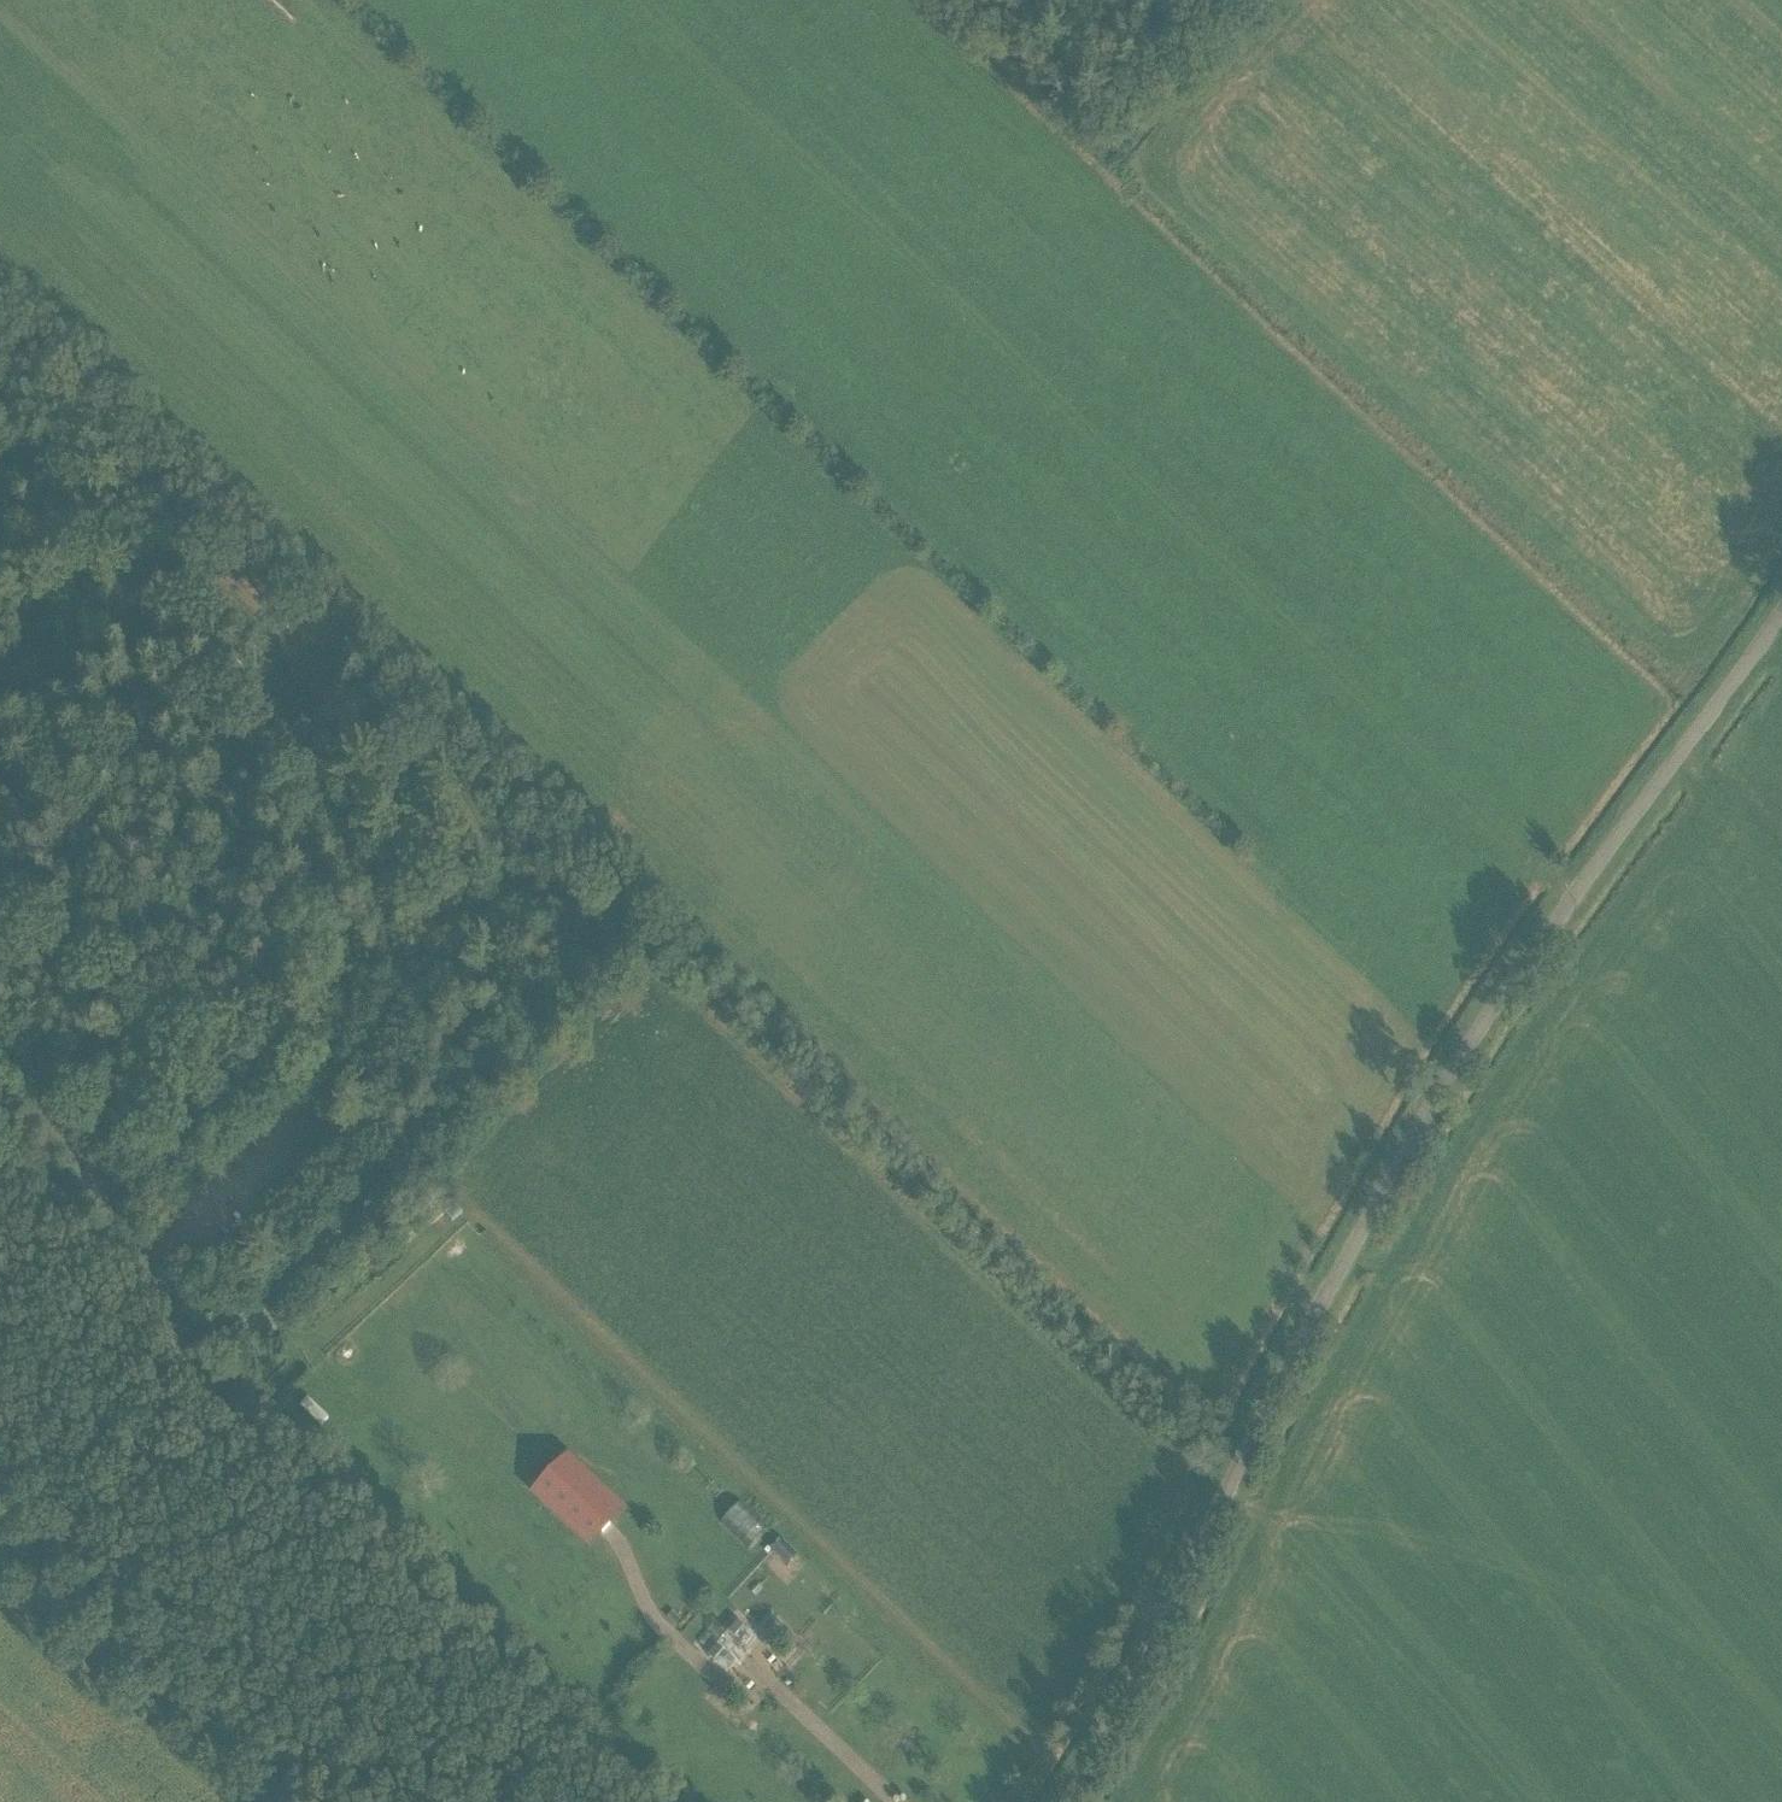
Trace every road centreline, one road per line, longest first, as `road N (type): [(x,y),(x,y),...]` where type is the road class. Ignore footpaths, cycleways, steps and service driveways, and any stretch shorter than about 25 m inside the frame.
road 1 (unclassified): [(1781,611),(1473,1038),(1321,1307),(1127,1698),(1067,1801)]
road 2 (track): [(0,681),(143,593),(201,581),(242,599),(336,686),(421,745),(492,844),(497,889),(463,963),(474,1011),(417,1129),(253,1327)]
road 3 (unclassified): [(109,1210),(203,1405),(617,1801)]
road 4 (track): [(253,1327),(289,1336),(359,1391)]

